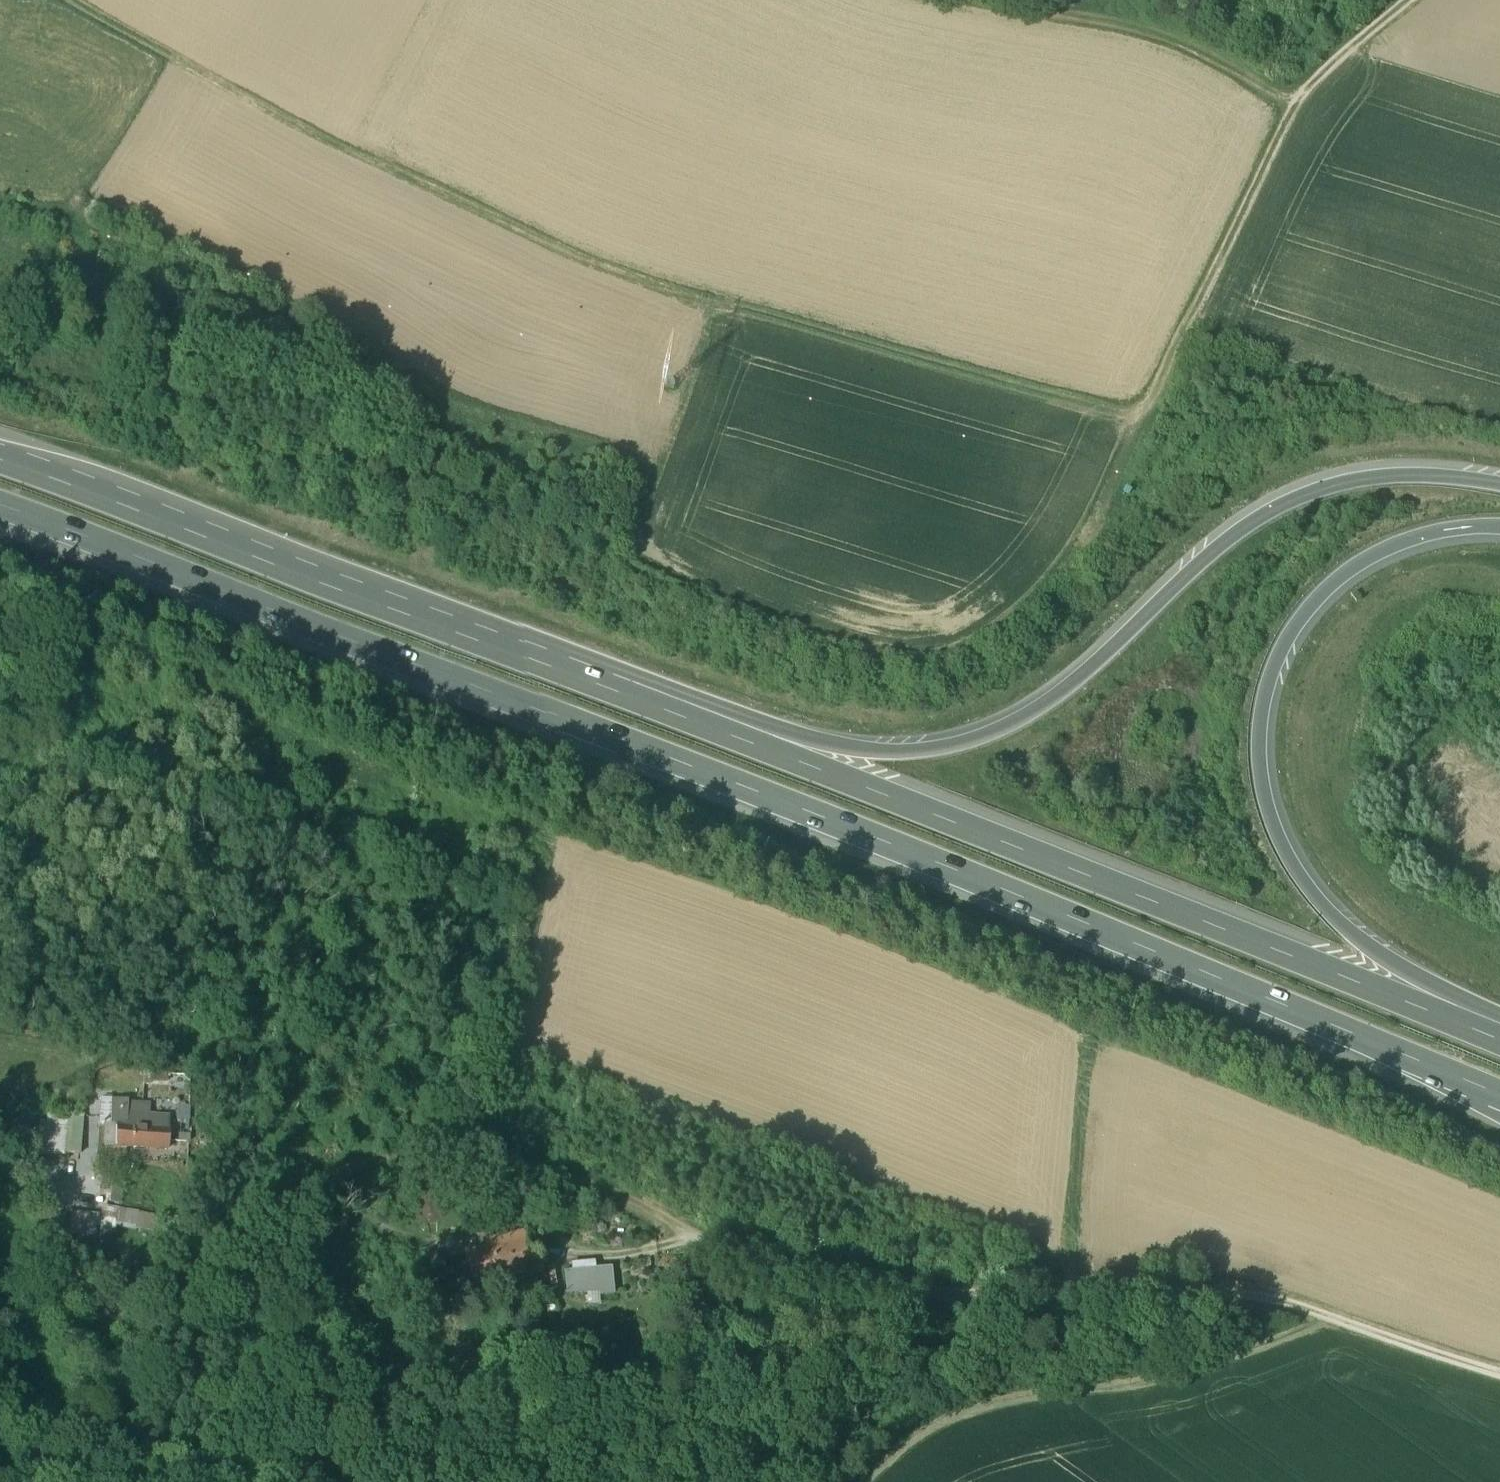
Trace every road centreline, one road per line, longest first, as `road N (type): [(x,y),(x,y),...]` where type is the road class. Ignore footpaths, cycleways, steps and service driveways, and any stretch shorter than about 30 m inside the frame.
road 1 (track): [(1403,0),(1301,96),(1138,428),(1102,524),(1051,583),(1002,618),(909,647),(841,634),(670,568),(651,553),(644,519),(662,461),(311,365),(286,339),(90,229),(0,209)]
road 2 (motorway): [(0,514),(437,667),(965,868),(1499,1090)]
road 3 (track): [(1138,428),(707,312),(537,252),(63,0)]
road 4 (motorway): [(1499,489),(1429,482),(1336,495),(1273,523),(1216,565),(1065,707),(997,744),(946,756),(893,756),(806,736),(578,668)]
road 5 (motorway): [(1499,1030),(1021,835),(578,668)]
road 6 (track): [(1499,1374),(1239,1293),(857,1284),(710,1253),(633,1215)]
road 7 (motorway): [(1499,1018),(1332,895),(1278,781),(1272,732),(1295,648),(1349,587),(1409,552),(1499,541)]
road 8 (motorway): [(578,668),(212,531),(0,462)]
road 9 (track): [(874,1481),(936,1428),(1040,1402),(1162,1387),(1331,1318)]
road 10 (track): [(568,850),(485,1169),(633,1215)]
road 11 (track): [(1301,96),(1215,34),(1039,0)]
road 12 (track): [(1070,1287),(1082,1039)]
road 13 (track): [(662,461),(707,312)]
road 14 (track): [(551,1252),(660,1255),(683,1240)]

